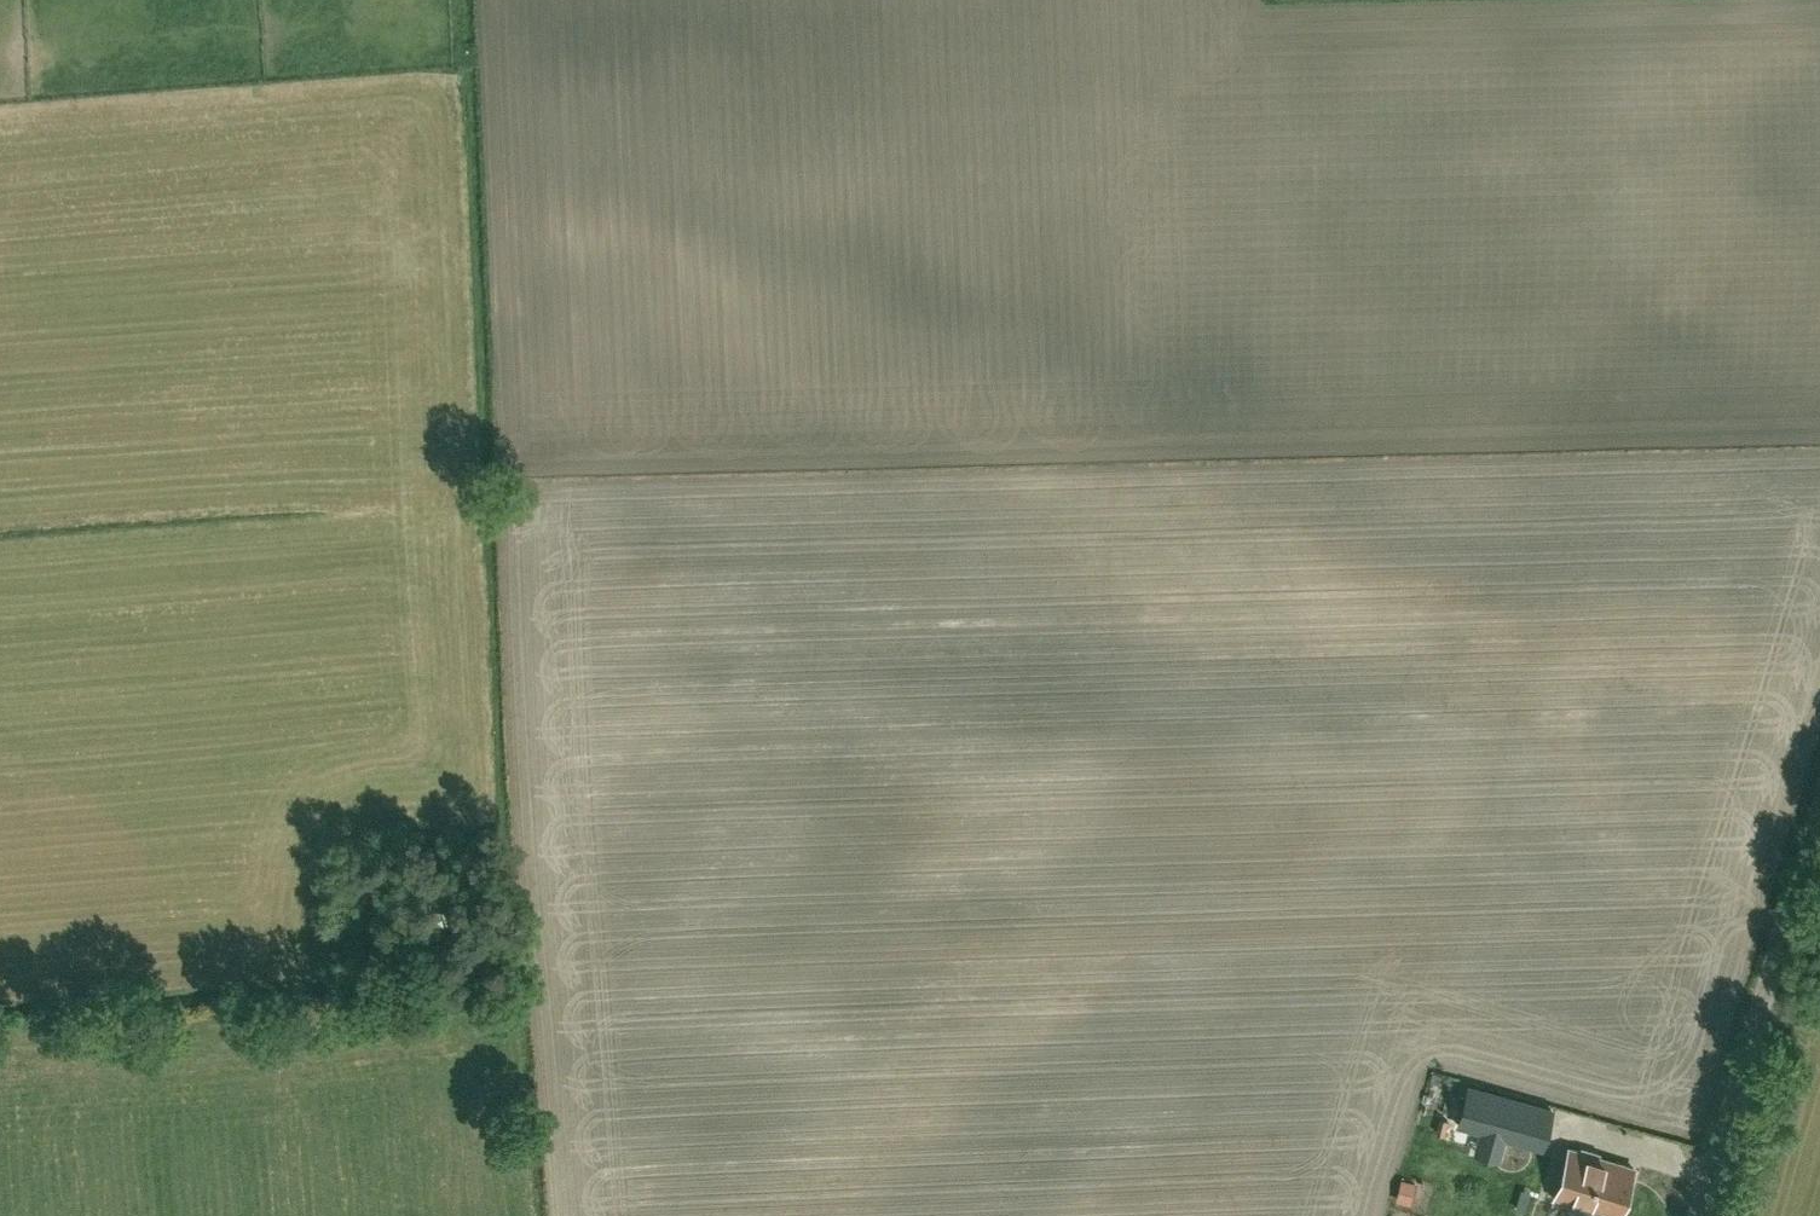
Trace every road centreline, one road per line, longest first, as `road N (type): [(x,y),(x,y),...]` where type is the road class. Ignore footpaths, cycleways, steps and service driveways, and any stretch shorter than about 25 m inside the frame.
road 1 (unclassified): [(1693,1215),(1819,798)]

